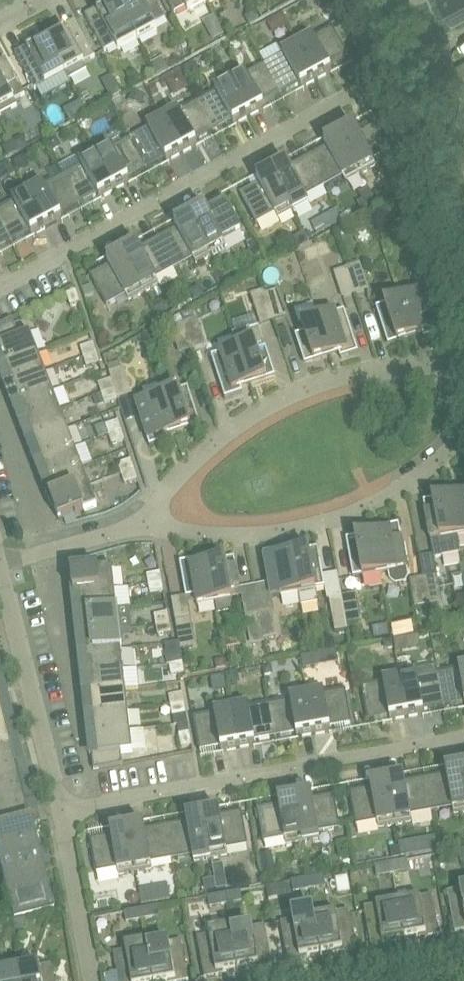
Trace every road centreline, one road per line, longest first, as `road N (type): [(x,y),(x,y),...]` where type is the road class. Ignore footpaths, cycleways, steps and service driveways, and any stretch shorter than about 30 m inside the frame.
road 1 (residential): [(0,288),(379,79),(347,0)]
road 2 (residential): [(463,738),(60,812)]
road 3 (residential): [(147,520),(219,438),(255,413),(343,375),(429,368),(457,383),(463,403)]
road 4 (residential): [(147,520),(227,535),(319,524),(399,491),(446,456),(463,429)]
road 5 (residential): [(60,812),(0,572)]
road 6 (residential): [(92,980),(60,812)]
road 7 (residential): [(0,563),(147,520)]

